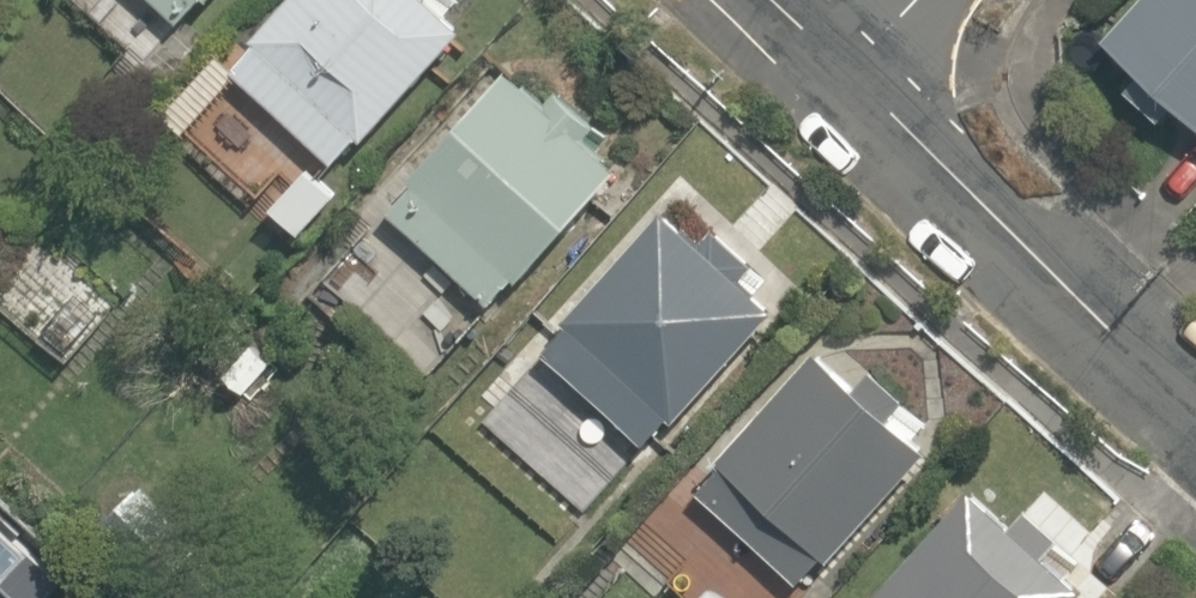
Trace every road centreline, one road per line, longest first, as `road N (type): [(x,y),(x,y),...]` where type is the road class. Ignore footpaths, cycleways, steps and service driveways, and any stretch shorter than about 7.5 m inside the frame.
road 1 (residential): [(1195,377),(877,78)]

